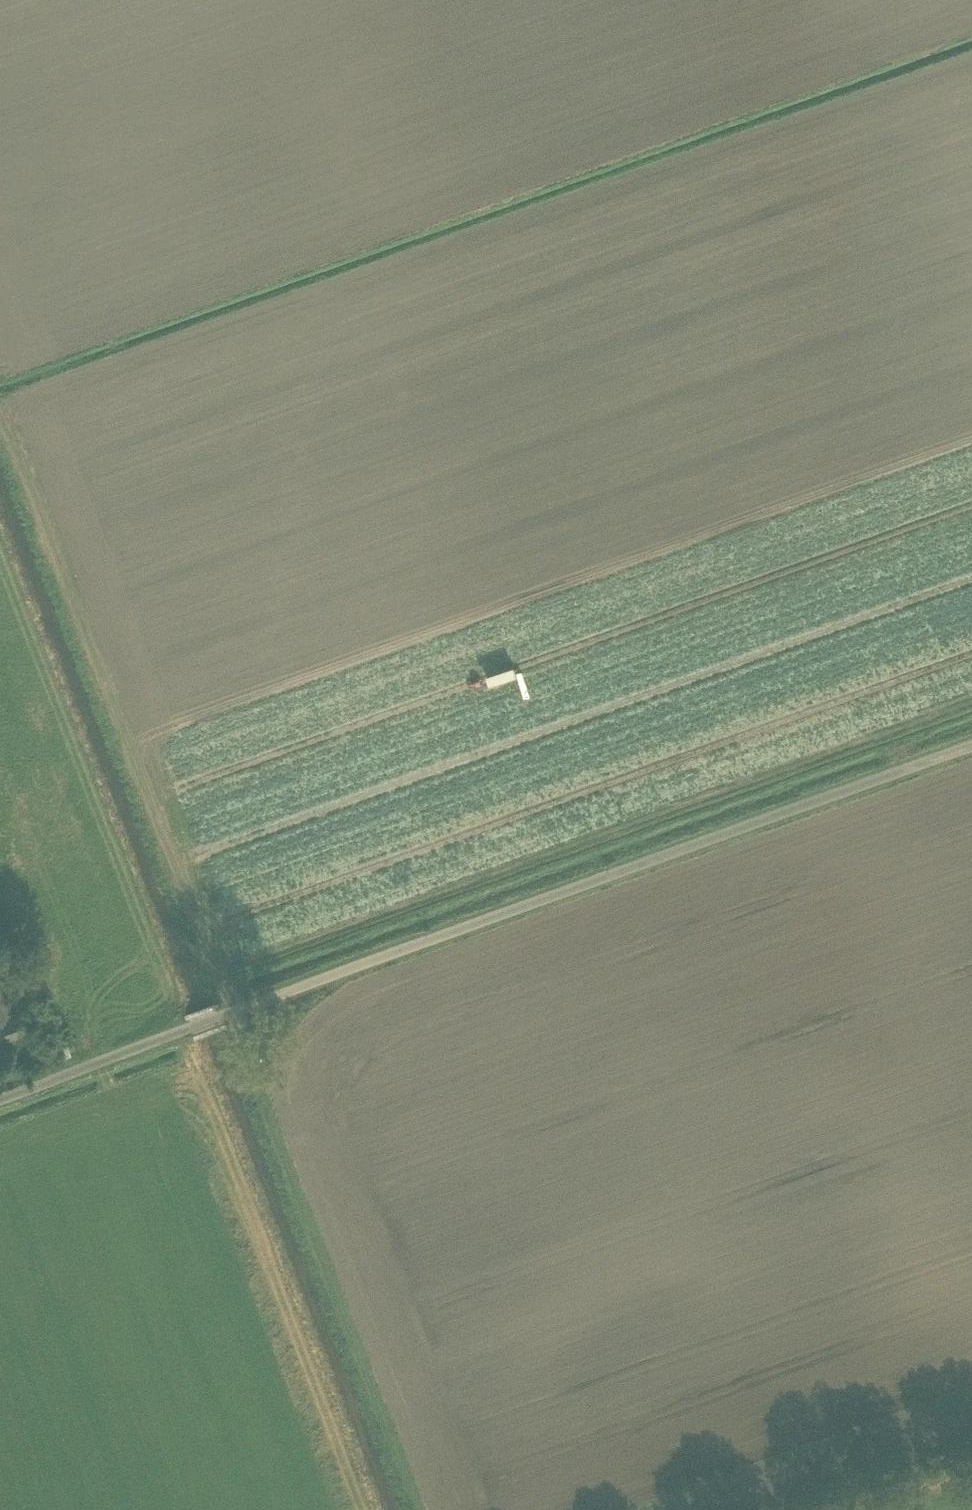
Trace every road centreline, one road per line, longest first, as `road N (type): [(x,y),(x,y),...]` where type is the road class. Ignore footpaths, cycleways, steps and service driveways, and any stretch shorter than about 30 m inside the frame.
road 1 (track): [(0,1095),(971,748)]
road 2 (track): [(228,1012),(420,1509)]

